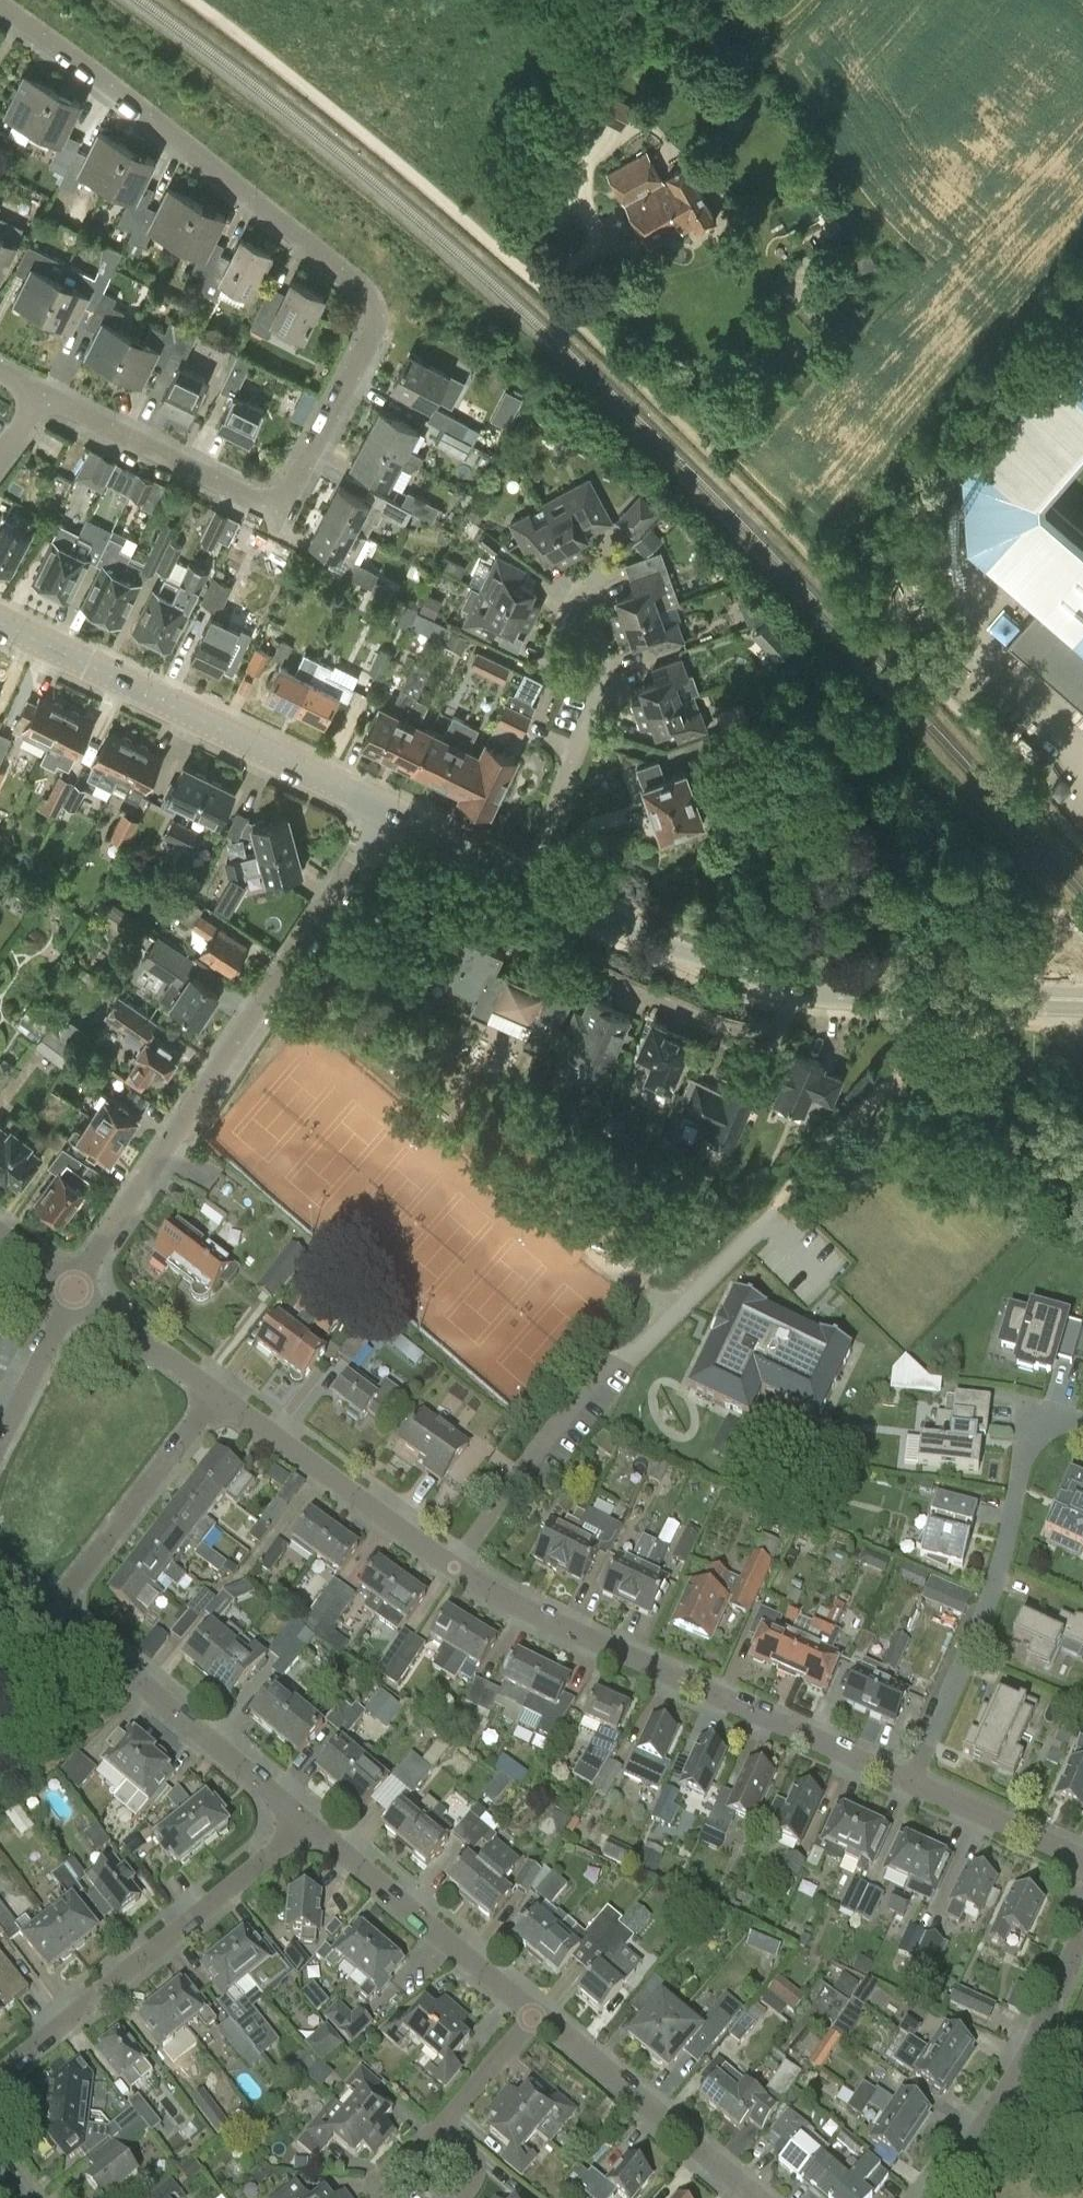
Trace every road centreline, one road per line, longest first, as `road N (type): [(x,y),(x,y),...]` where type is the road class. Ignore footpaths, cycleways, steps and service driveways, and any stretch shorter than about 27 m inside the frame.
road 1 (residential): [(43,396),(274,502),(292,490),(380,321),(367,288),(0,6)]
road 2 (tertiary): [(1082,1001),(763,980),(675,948),(530,876)]
road 3 (residential): [(75,1288),(361,854),(382,805)]
road 4 (residential): [(909,1780),(549,1622),(453,1568)]
road 5 (unclassified): [(453,1568),(605,1366),(646,1345),(767,1221)]
road 6 (residential): [(909,1780),(996,1584),(1030,1438),(1044,1422),(1082,1420)]
road 7 (tertiary): [(382,805),(0,623)]
road 8 (residential): [(0,2072),(309,1823)]
road 9 (residential): [(309,1823),(49,1615)]
road 10 (unclassified): [(930,2197),(1029,2052),(1082,1933)]
road 11 (residential): [(531,2019),(524,2004),(309,1823)]
road 12 (residential): [(453,1568),(218,1392)]
road 13 (residential): [(755,2197),(552,2027),(531,2019)]
road 14 (residential): [(49,1615),(218,1392)]
road 15 (residential): [(530,876),(600,679)]
road 16 (residential): [(1082,1864),(909,1780)]
road 17 (residential): [(218,1392),(75,1288)]
road 18 (residential): [(0,1440),(75,1288)]
road 19 (tertiary): [(530,876),(382,805)]
road 20 (residential): [(531,2019),(442,2126)]

